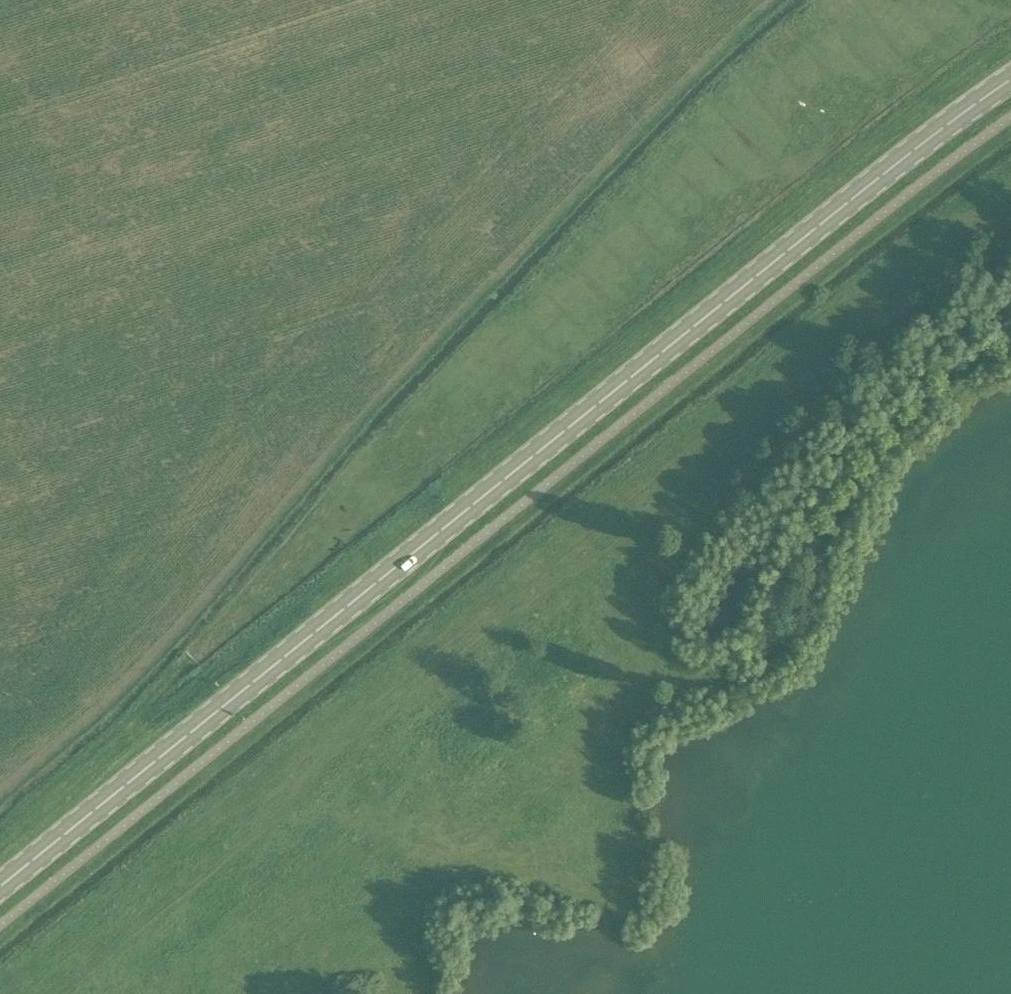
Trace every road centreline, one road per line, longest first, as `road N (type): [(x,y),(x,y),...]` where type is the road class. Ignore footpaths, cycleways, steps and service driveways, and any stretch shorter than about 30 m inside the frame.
road 1 (secondary): [(0,888),(541,447),(1010,83)]

